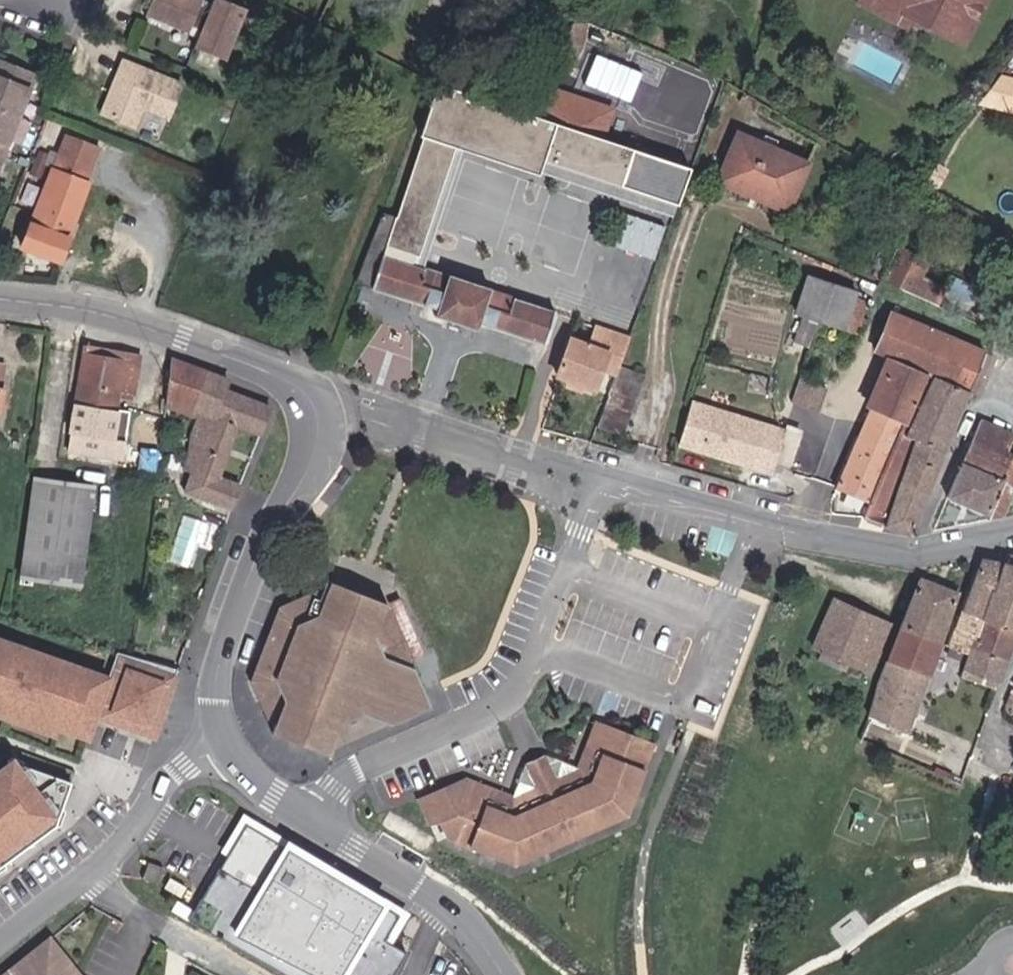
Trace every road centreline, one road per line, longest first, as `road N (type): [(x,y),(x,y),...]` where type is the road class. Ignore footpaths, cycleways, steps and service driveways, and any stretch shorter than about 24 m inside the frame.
road 1 (residential): [(1012,534),(919,552),(796,535),(597,479),(540,640),(504,702),(359,771),(327,793),(311,818)]
road 2 (secondary): [(297,389),(312,410),(313,450),(260,551),(218,666),(224,744)]
road 3 (secondary): [(297,389),(99,312),(0,297)]
road 4 (secondary): [(311,818),(444,903),(502,974)]
road 5 (residential): [(224,744),(148,795),(118,853),(82,880)]
road 6 (residential): [(253,974),(82,880)]

